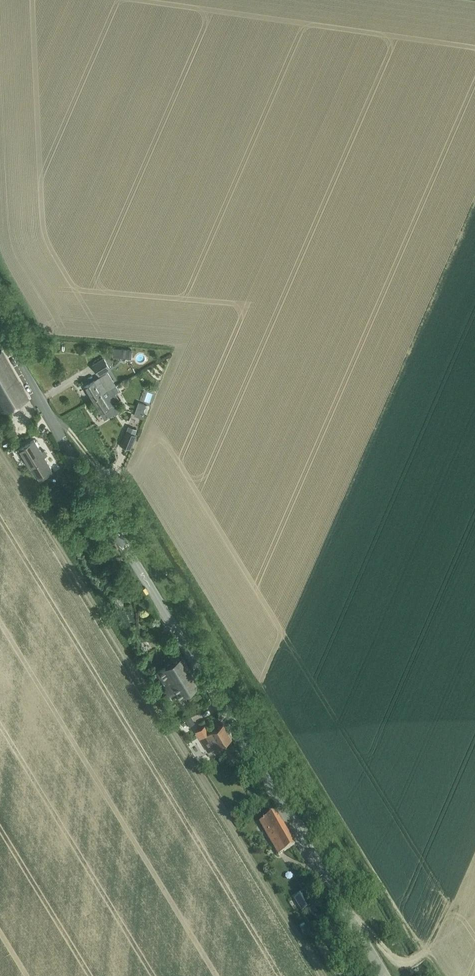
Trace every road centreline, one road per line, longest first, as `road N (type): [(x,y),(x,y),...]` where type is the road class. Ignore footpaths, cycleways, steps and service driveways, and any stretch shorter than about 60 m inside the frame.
road 1 (unclassified): [(385,975),(0,335)]

